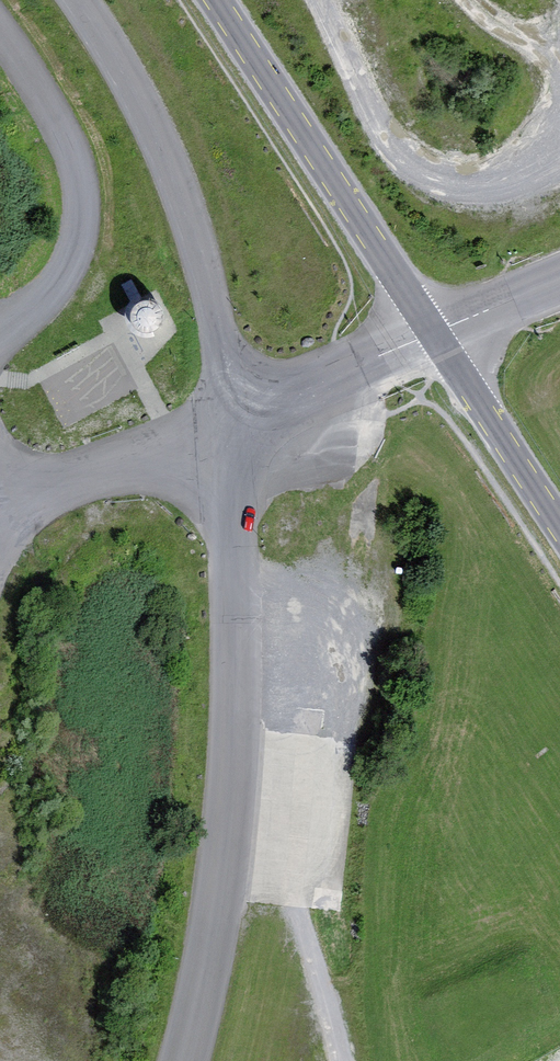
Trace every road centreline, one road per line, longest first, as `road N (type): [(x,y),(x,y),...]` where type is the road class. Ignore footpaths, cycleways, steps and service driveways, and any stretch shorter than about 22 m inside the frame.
road 1 (unclassified): [(229,420),(233,825),(207,964),(178,1060)]
road 2 (unclassified): [(73,0),(144,114),(181,196),(212,309),(229,420)]
road 3 (tertiary): [(433,332),(216,0)]
road 4 (track): [(0,32),(74,161),(76,240),(55,289),(0,327)]
road 5 (track): [(338,1060),(297,916),(233,825)]
road 6 (track): [(0,513),(229,420)]
road 7 (tertiary): [(559,526),(433,332)]
road 8 (unclassified): [(229,420),(433,332)]
road 9 (unclassified): [(433,332),(559,280)]

